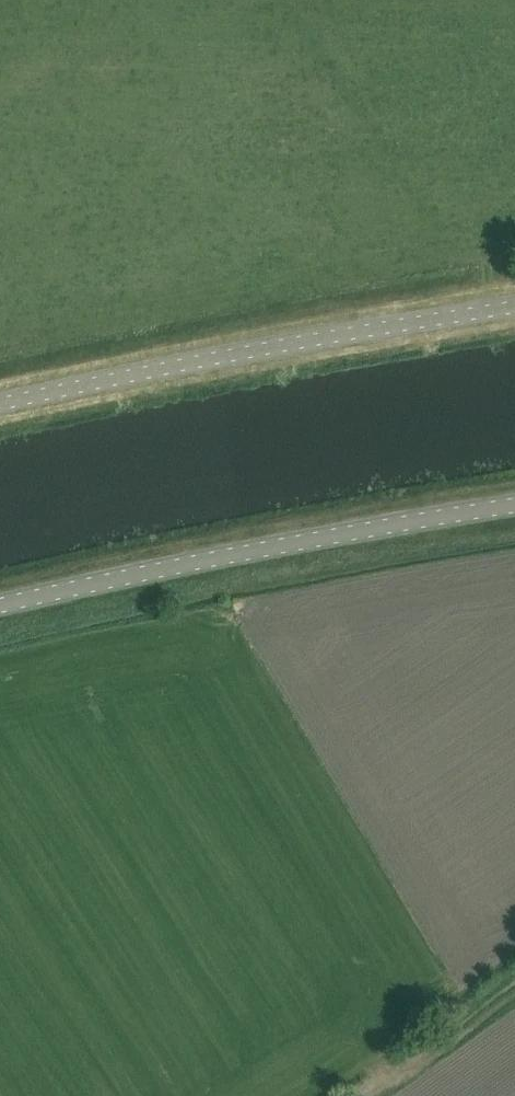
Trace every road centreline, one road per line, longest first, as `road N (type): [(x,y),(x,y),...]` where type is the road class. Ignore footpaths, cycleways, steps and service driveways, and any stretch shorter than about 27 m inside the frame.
road 1 (tertiary): [(0,606),(514,506)]
road 2 (tertiary): [(514,303),(0,402)]
road 3 (track): [(514,982),(352,1095)]

